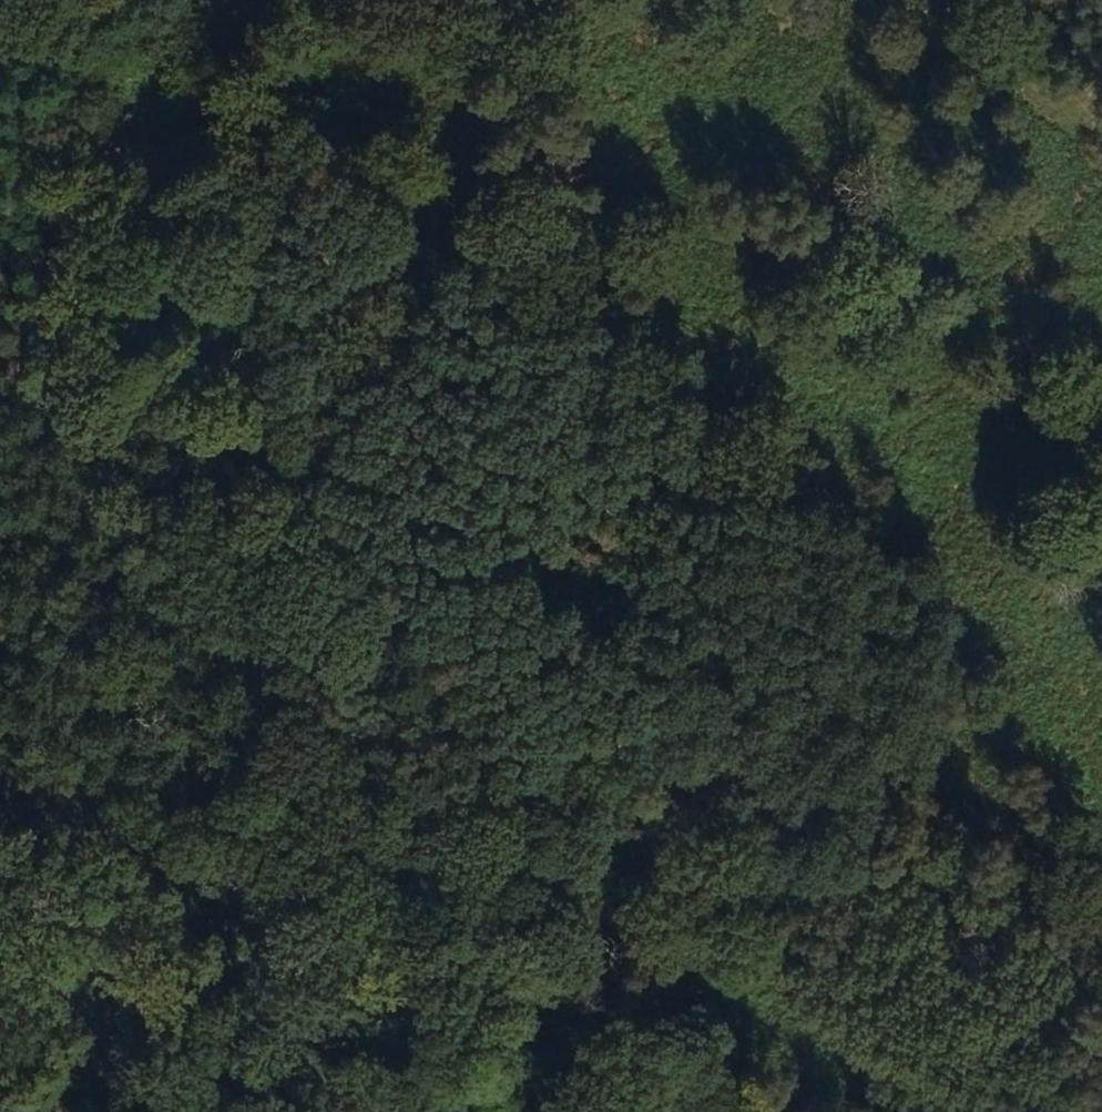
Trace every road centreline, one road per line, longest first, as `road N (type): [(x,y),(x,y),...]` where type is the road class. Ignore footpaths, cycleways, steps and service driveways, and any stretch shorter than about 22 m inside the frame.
road 1 (track): [(942,0),(1101,151)]

